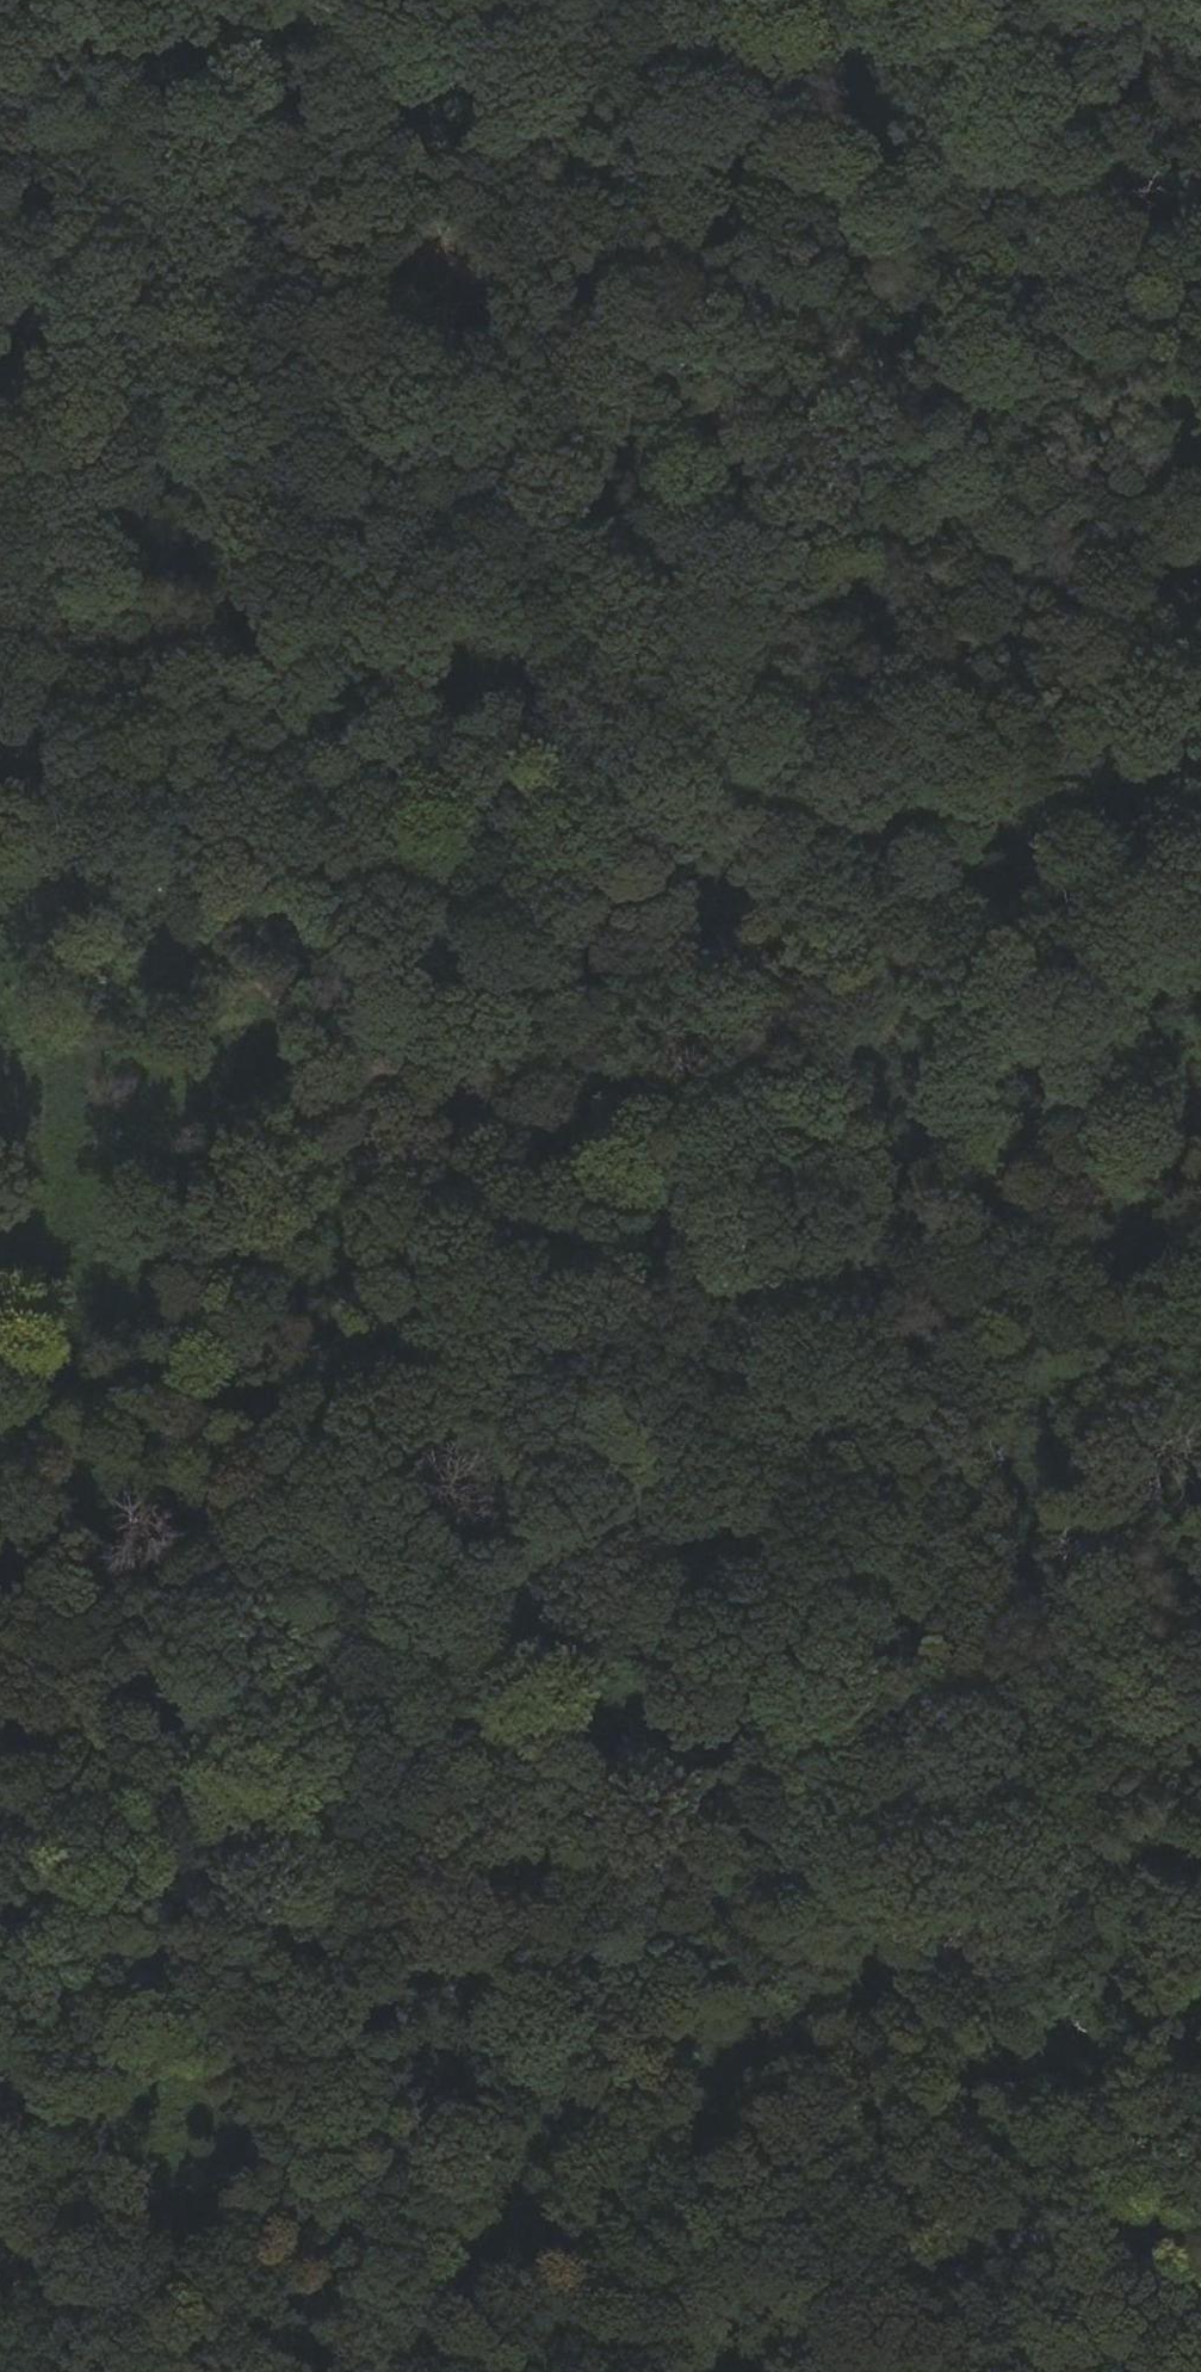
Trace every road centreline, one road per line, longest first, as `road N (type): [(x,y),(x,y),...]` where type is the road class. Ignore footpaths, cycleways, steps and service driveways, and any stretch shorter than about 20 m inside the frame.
road 1 (track): [(1200,2116),(162,889),(0,685)]
road 2 (track): [(1019,2371),(1111,2315),(1200,2282)]

